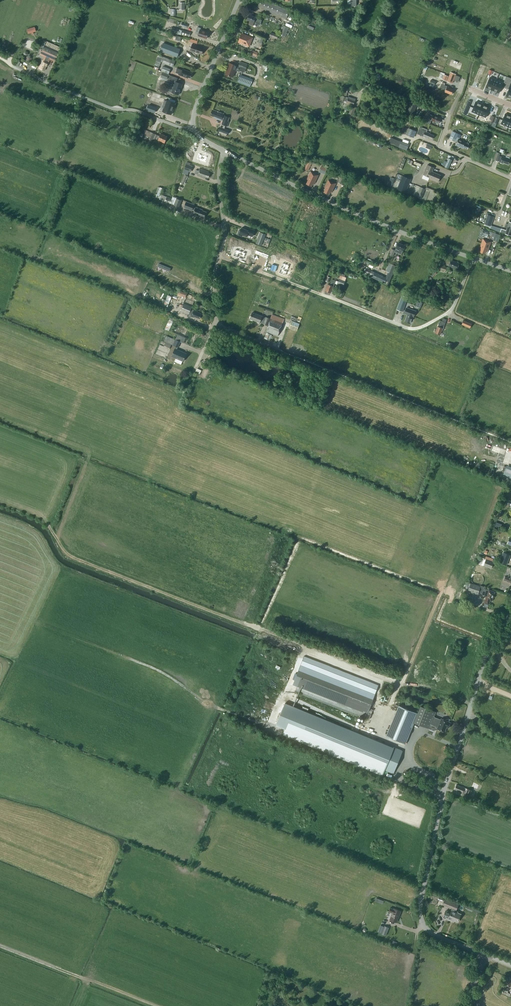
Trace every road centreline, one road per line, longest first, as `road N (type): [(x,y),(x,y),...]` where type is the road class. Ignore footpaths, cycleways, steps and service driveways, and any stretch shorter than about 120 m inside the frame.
road 1 (unclassified): [(485,956),(429,934),(421,902),(457,746),(489,648),(510,615)]
road 2 (unclassified): [(473,258),(225,151)]
road 3 (unclassified): [(510,178),(440,146),(448,117),(366,81),(355,91)]
road 4 (unclassified): [(194,128),(110,107),(12,67)]
road 5 (track): [(386,319),(220,256)]
road 6 (unclassified): [(215,323),(225,151)]
road 7 (track): [(0,947),(153,1005)]
road 8 (unclassified): [(194,128),(239,0)]
road 9 (unclassified): [(473,258),(451,311),(415,329),(386,319)]

